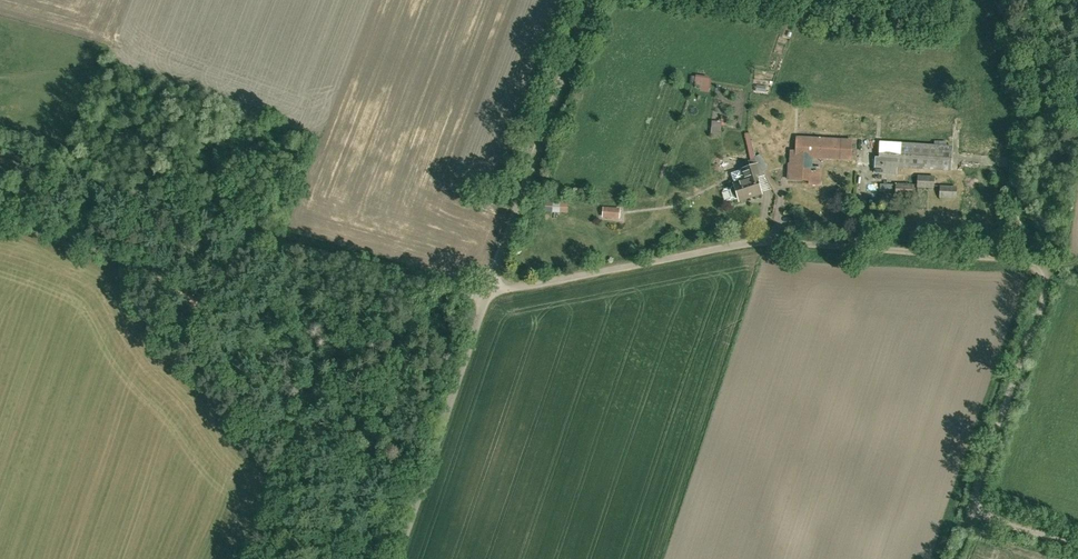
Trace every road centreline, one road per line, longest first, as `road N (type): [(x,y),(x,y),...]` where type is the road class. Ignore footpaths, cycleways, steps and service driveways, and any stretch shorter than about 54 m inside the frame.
road 1 (unclassified): [(1077,538),(987,507),(978,495),(1048,281),(1046,270),(1028,256),(765,234),(490,287)]
road 2 (track): [(490,287),(441,280),(0,143)]
road 3 (unclassified): [(592,0),(490,287)]
road 4 (unclassified): [(490,287),(397,558)]

